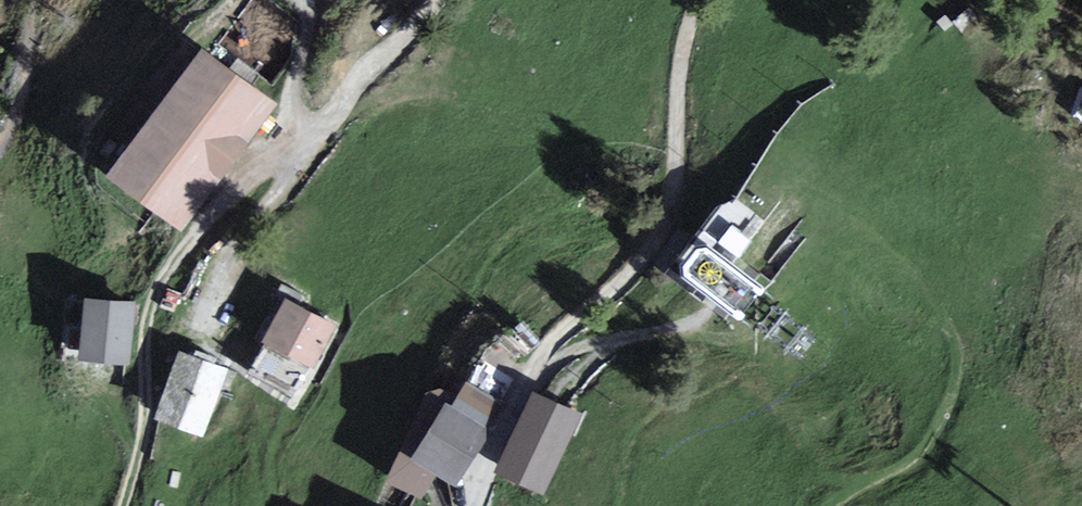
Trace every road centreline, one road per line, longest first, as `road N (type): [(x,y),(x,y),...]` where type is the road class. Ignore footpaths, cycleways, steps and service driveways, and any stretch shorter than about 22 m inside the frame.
road 1 (unclassified): [(527,379),(546,346),(641,262),(658,233),(675,77),(700,0)]
road 2 (unclassified): [(305,149),(257,170),(194,228),(140,313),(142,405),(122,505)]
road 3 (unclassified): [(803,196),(698,320),(661,336),(610,343),(527,379)]
road 4 (unclassified): [(305,149),(207,297),(199,338)]
road 5 (unclassified): [(438,0),(305,149)]
road 6 (unclassified): [(527,379),(478,505)]

